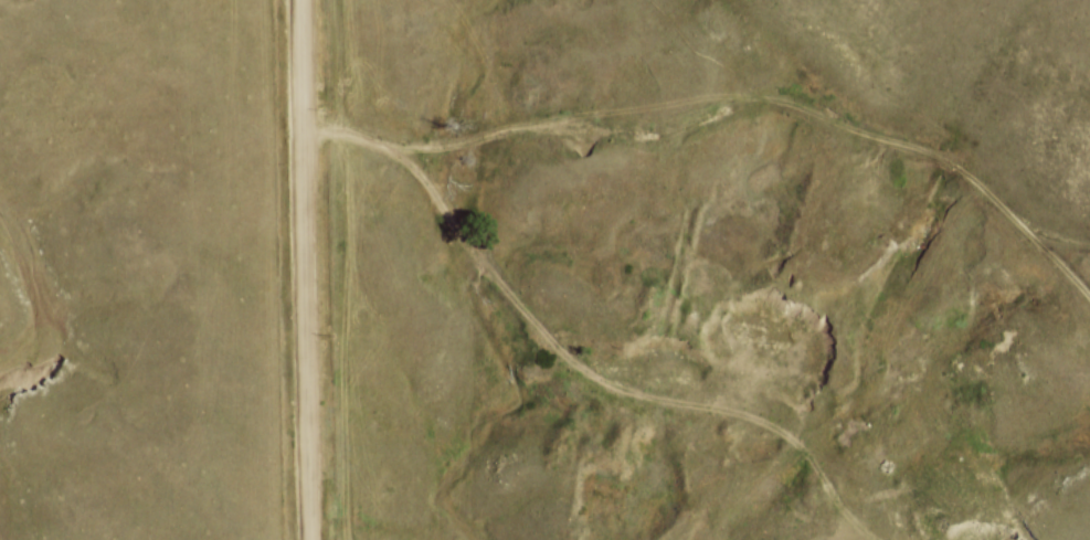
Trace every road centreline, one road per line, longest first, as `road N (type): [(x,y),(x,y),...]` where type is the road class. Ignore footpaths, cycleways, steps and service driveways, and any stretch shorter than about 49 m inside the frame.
road 1 (tertiary): [(308,539),(298,0)]

